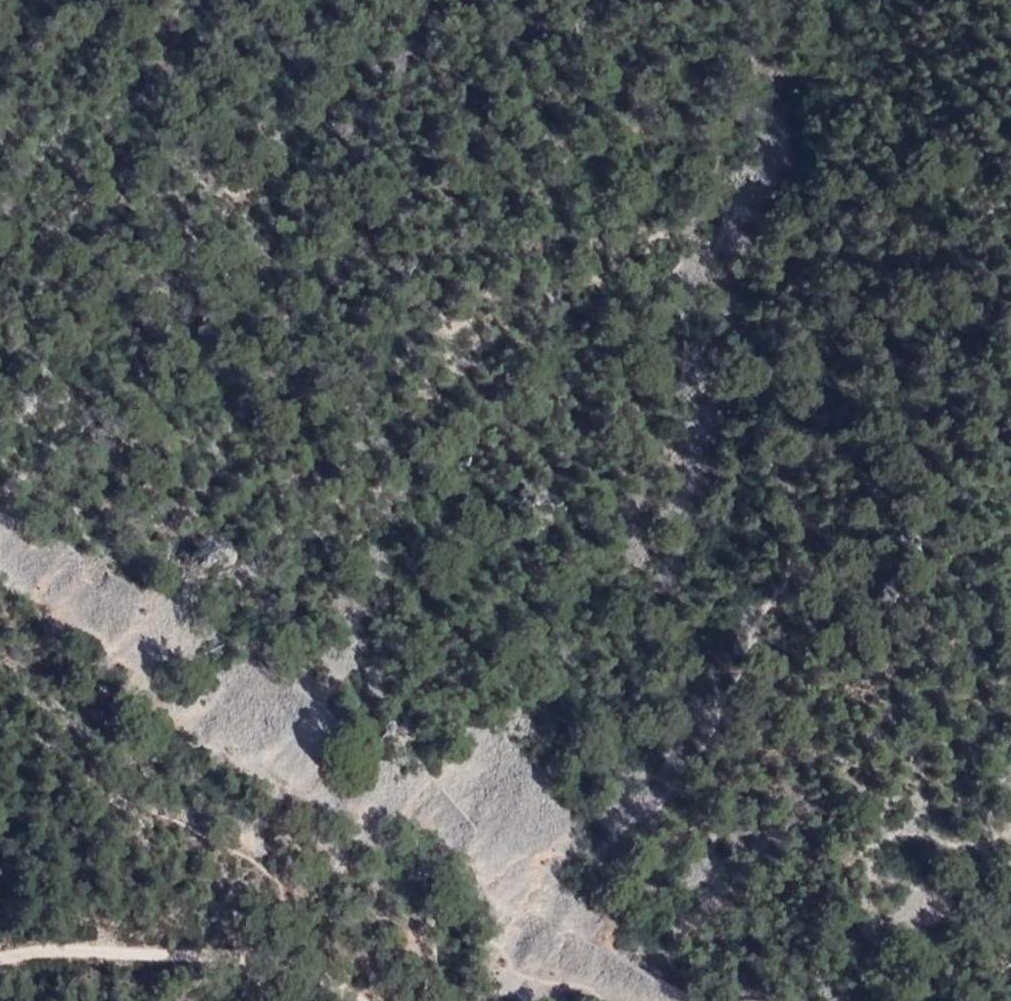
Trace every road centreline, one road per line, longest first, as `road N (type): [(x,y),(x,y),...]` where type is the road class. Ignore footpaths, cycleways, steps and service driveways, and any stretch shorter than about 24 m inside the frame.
road 1 (track): [(368,1000),(321,974),(247,958),(147,952),(0,965)]

